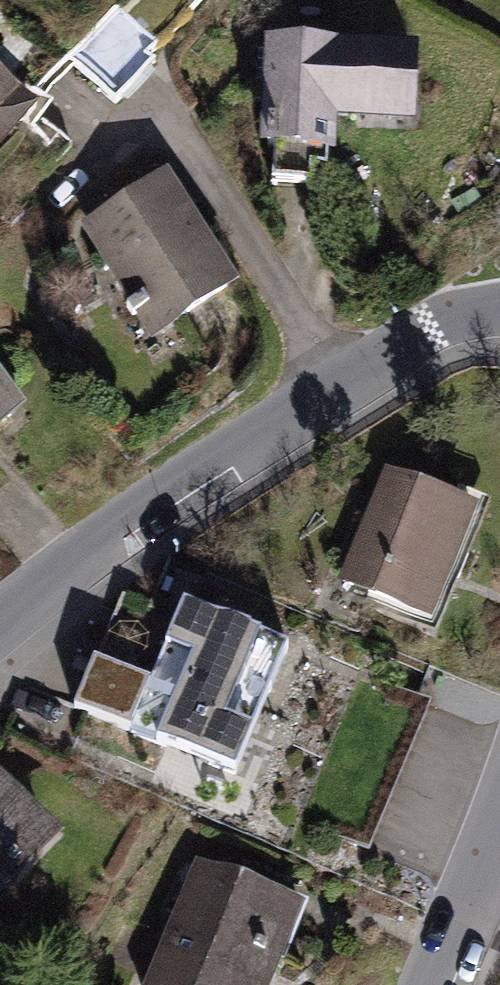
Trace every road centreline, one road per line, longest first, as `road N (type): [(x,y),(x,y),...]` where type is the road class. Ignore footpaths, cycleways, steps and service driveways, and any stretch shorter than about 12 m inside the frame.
road 1 (residential): [(0,613),(39,578),(381,355),(465,317),(499,315)]
road 2 (residential): [(499,812),(426,984)]

